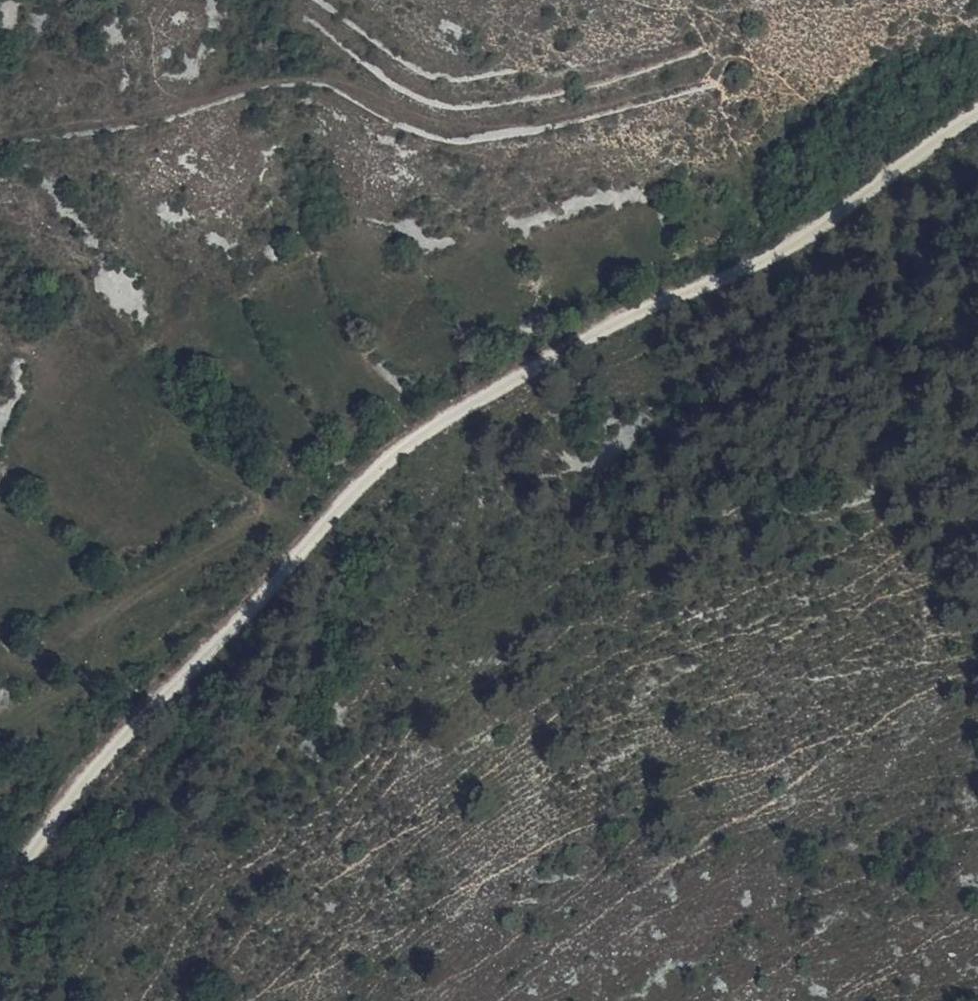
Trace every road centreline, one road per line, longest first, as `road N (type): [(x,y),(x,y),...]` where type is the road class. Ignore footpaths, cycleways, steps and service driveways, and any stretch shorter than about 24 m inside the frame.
road 1 (track): [(977,117),(777,252),(453,414),(347,502),(75,799),(0,903)]

